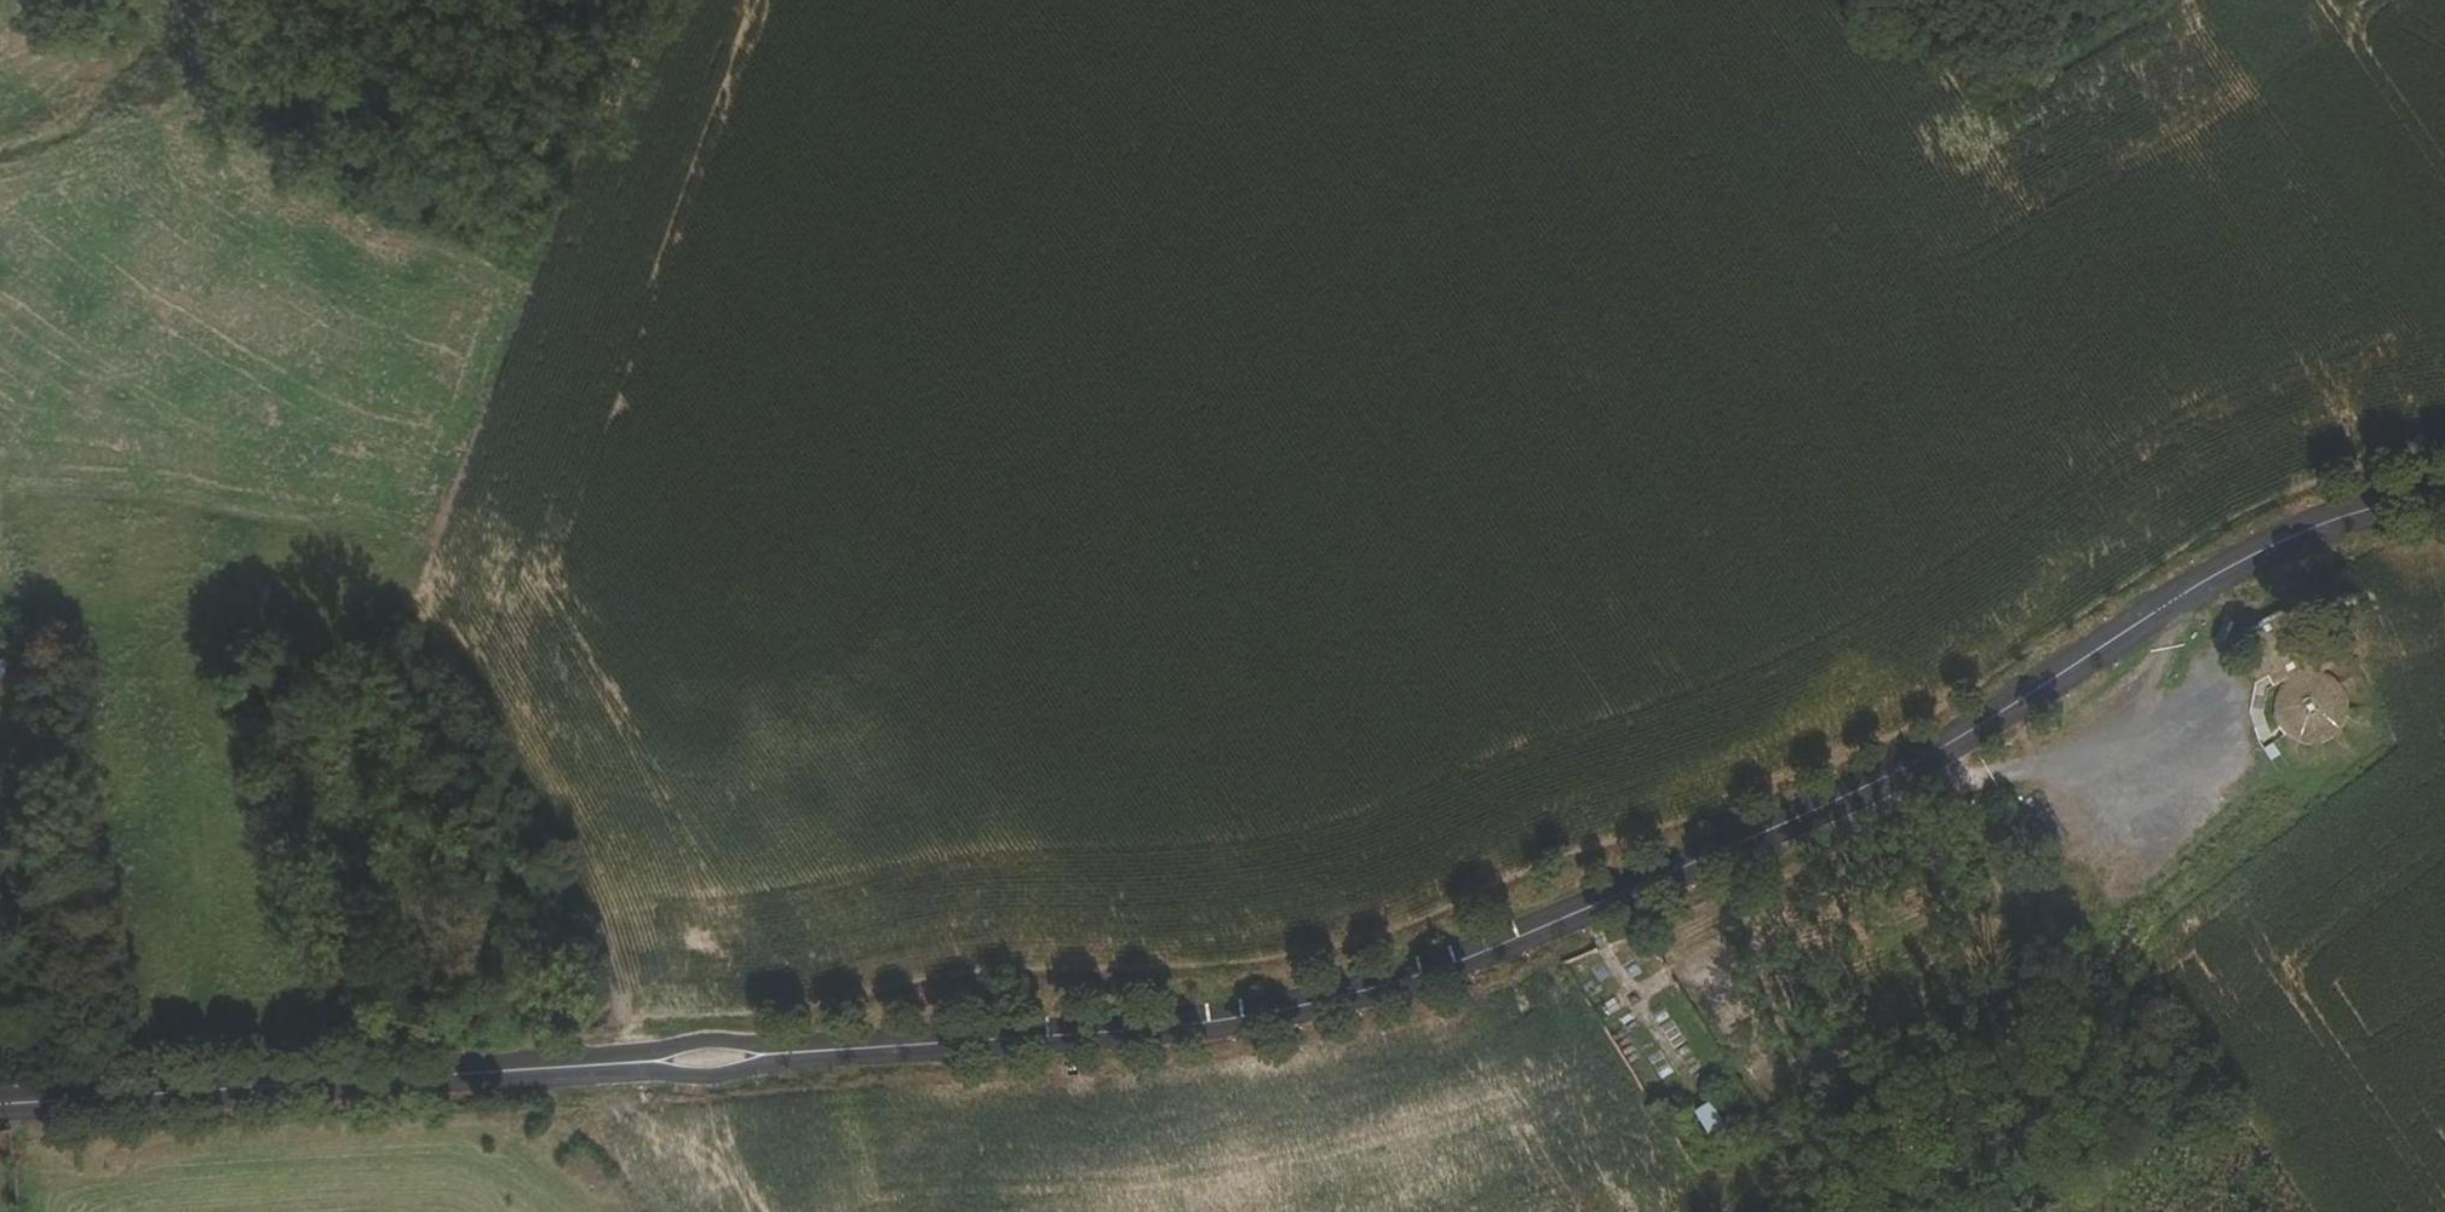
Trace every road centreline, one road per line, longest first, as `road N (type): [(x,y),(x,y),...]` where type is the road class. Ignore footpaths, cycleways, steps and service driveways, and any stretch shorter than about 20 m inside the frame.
road 1 (tertiary): [(821,1052),(1253,1017),(1445,967),(1913,765),(2260,552),(2365,510),(2444,497)]
road 2 (tertiary): [(592,1068),(0,1109)]
road 3 (tertiary): [(592,1068),(712,1078),(821,1052)]
road 4 (tertiary): [(821,1052),(707,1042),(592,1068)]

